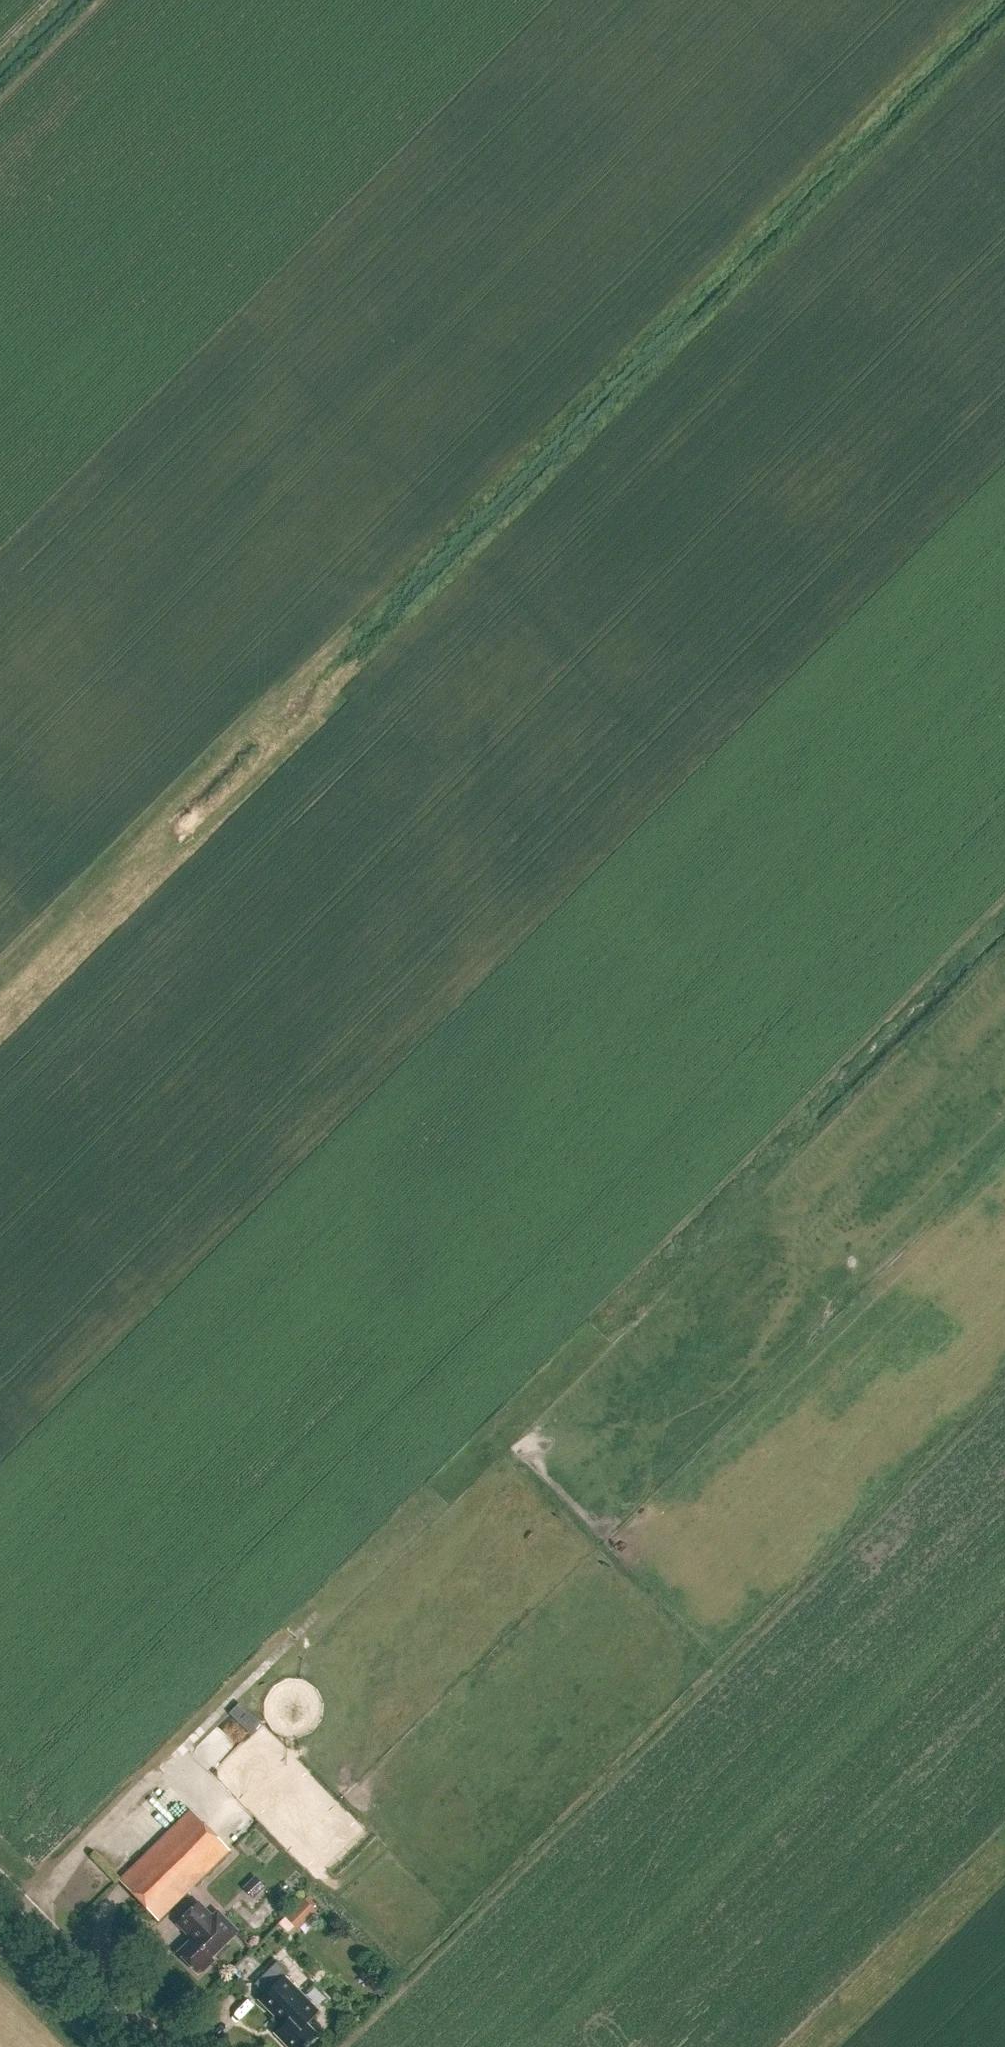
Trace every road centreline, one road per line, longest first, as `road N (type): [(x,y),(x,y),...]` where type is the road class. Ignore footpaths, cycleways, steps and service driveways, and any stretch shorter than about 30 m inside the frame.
road 1 (residential): [(163,2046),(0,1882)]

